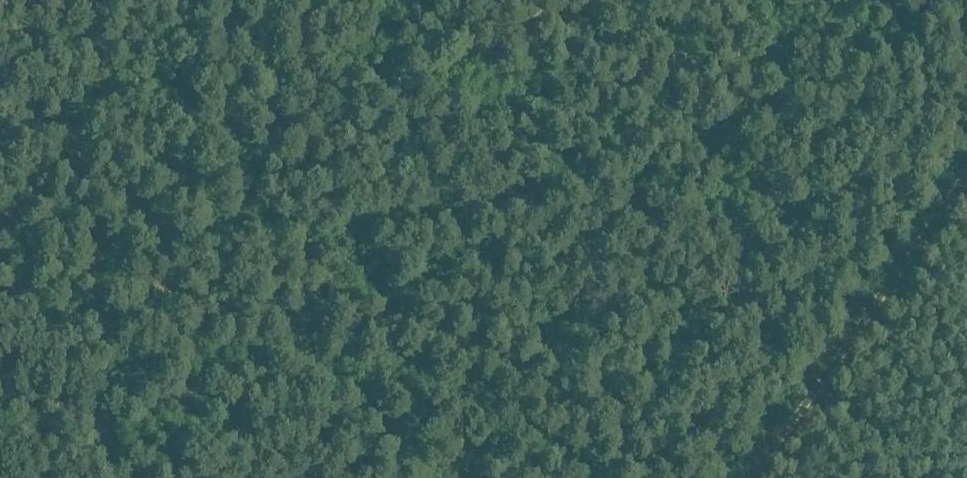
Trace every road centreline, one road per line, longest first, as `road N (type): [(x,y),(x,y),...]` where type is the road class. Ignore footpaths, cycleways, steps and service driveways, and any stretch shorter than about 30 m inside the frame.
road 1 (track): [(740,477),(966,169)]

